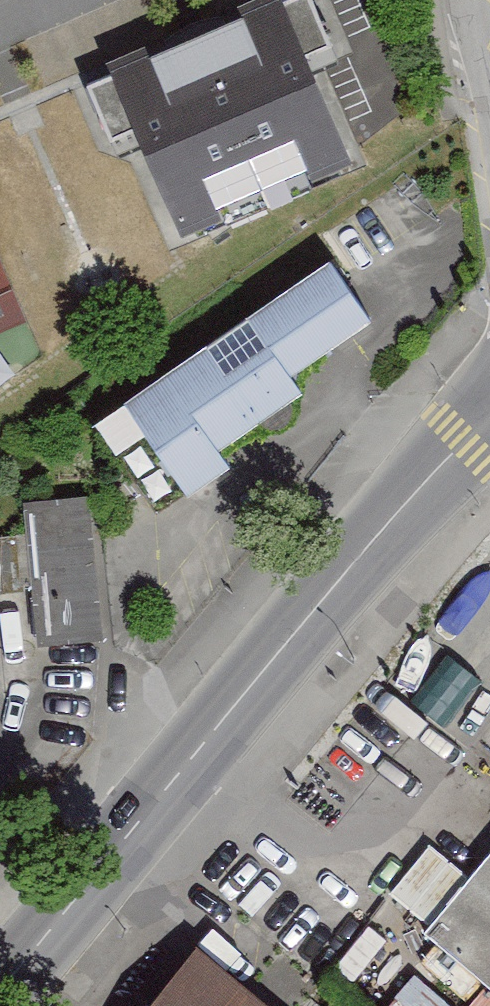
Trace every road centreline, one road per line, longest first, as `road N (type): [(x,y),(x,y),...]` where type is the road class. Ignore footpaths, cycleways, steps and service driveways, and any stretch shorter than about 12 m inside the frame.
road 1 (primary): [(0,990),(489,412)]

